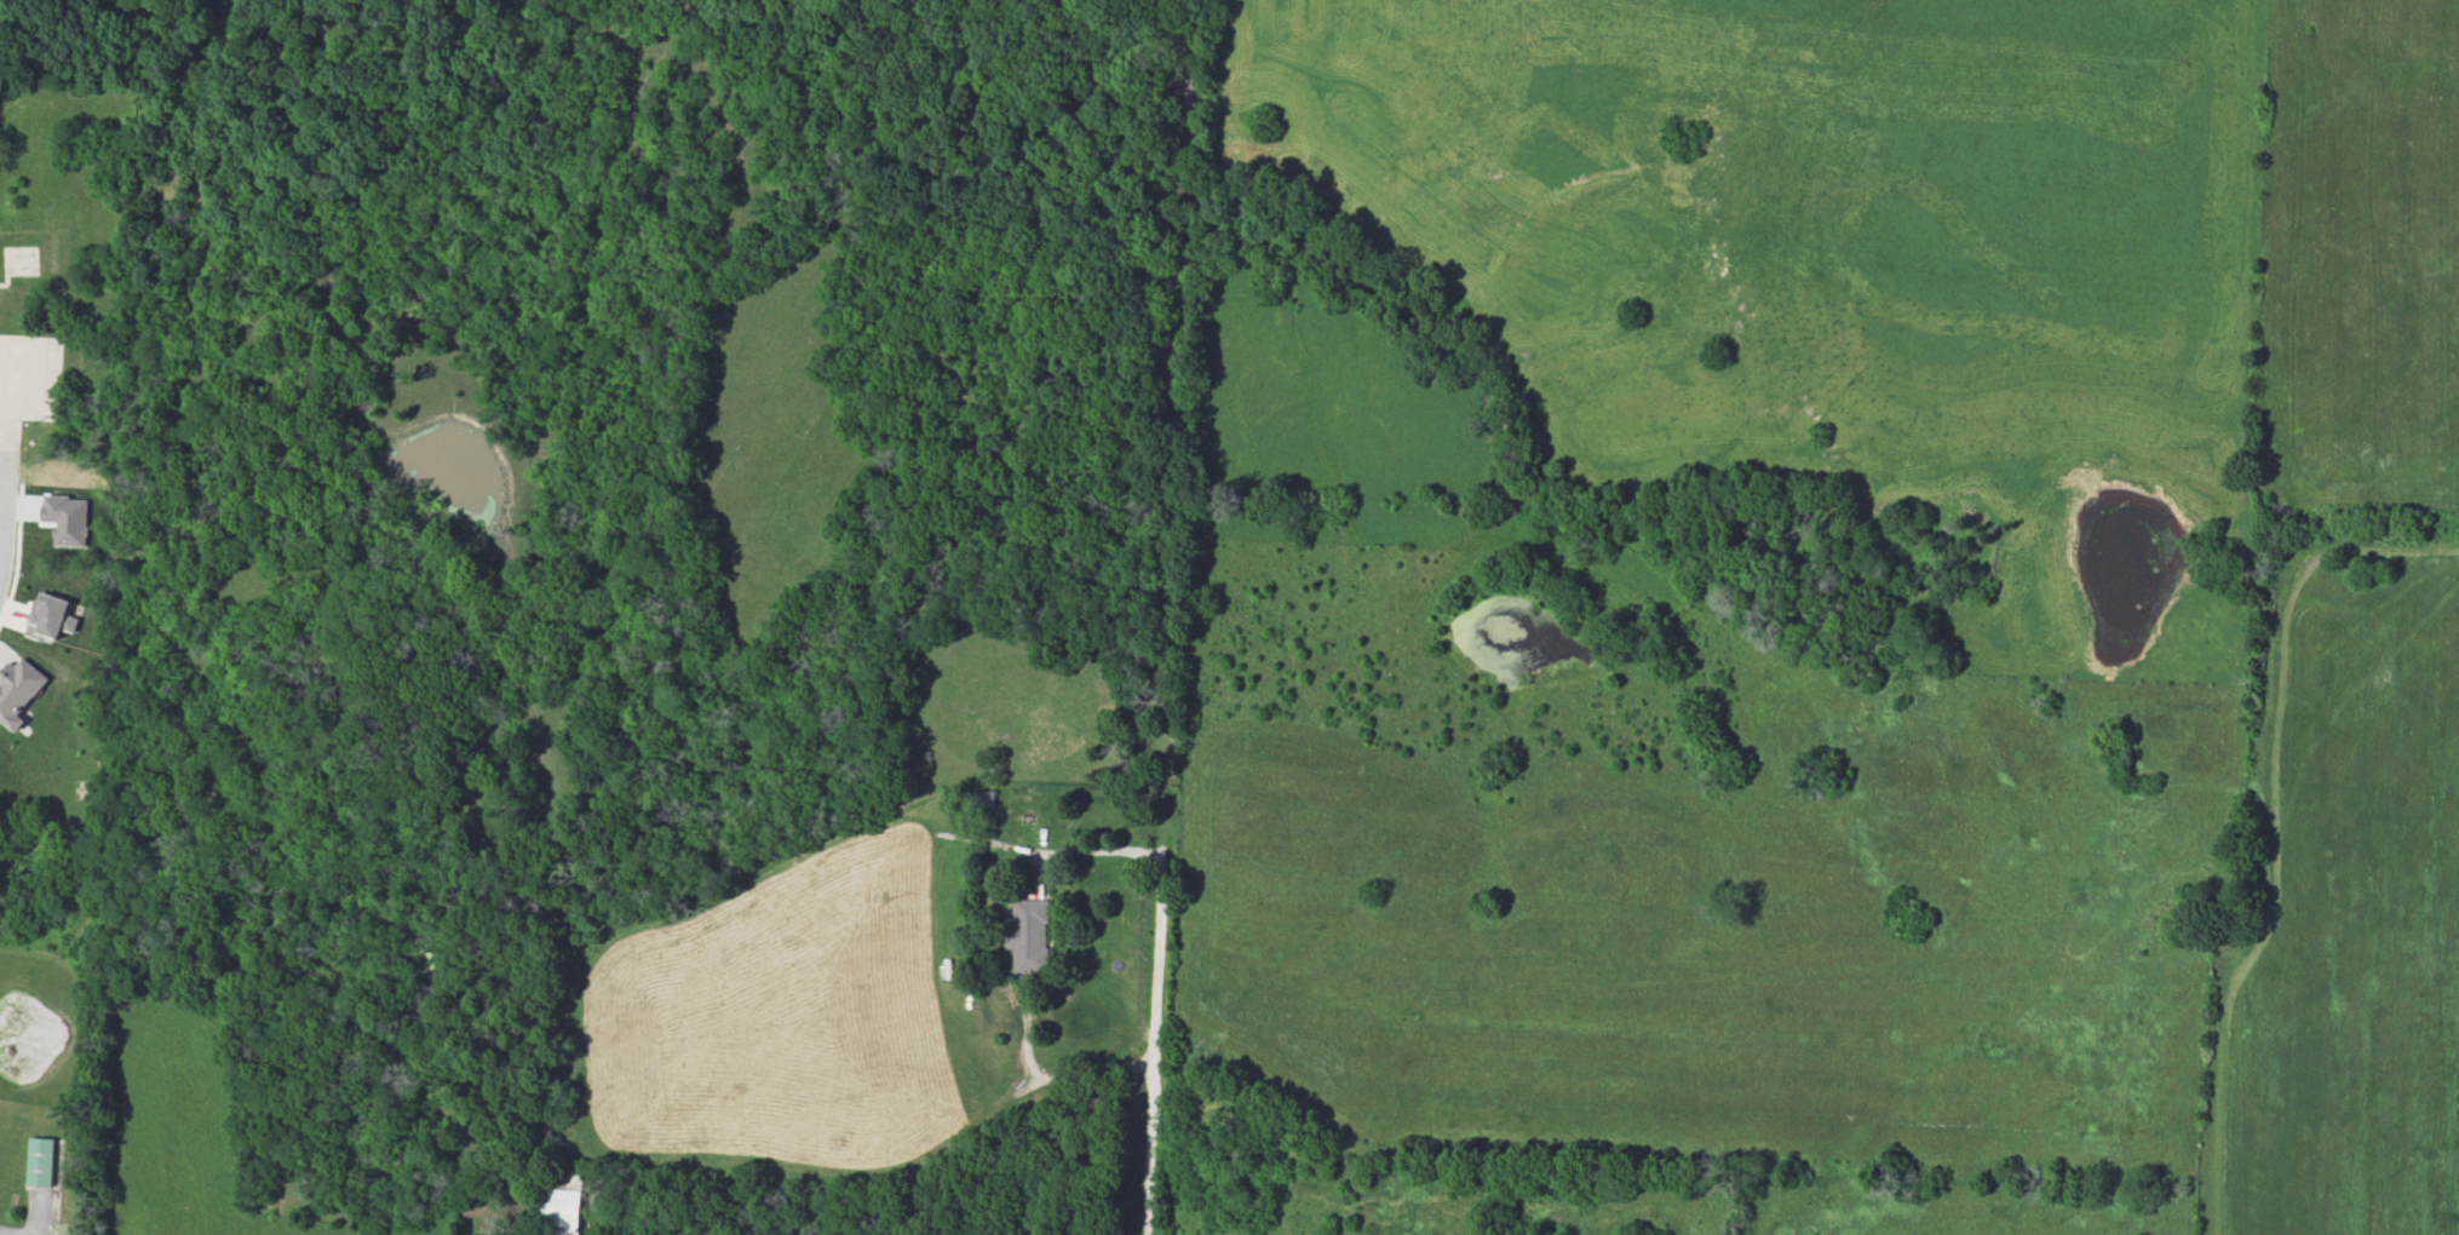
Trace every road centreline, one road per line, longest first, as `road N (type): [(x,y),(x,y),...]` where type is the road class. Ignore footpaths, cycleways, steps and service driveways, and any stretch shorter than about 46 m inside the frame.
road 1 (residential): [(1164,862),(1147,1234)]
road 2 (residential): [(0,569),(11,395)]

